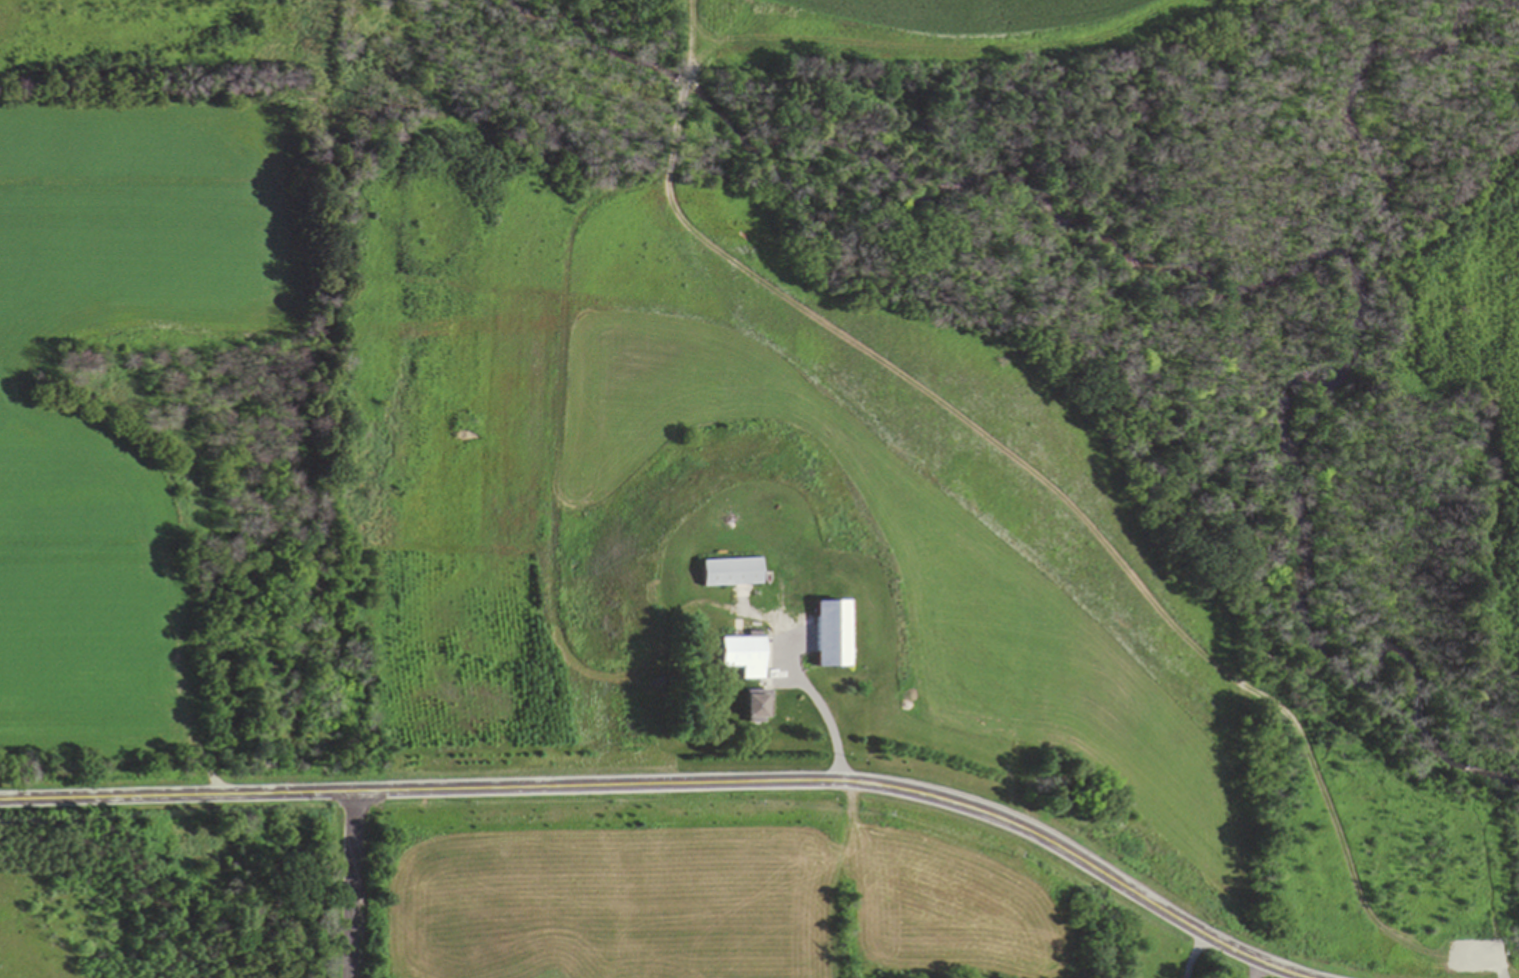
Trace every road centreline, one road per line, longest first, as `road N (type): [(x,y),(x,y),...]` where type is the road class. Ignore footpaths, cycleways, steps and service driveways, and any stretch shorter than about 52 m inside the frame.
road 1 (secondary): [(0,800),(859,782),(1009,822),(1227,946),(1310,977)]
road 2 (residential): [(349,977),(351,791)]

